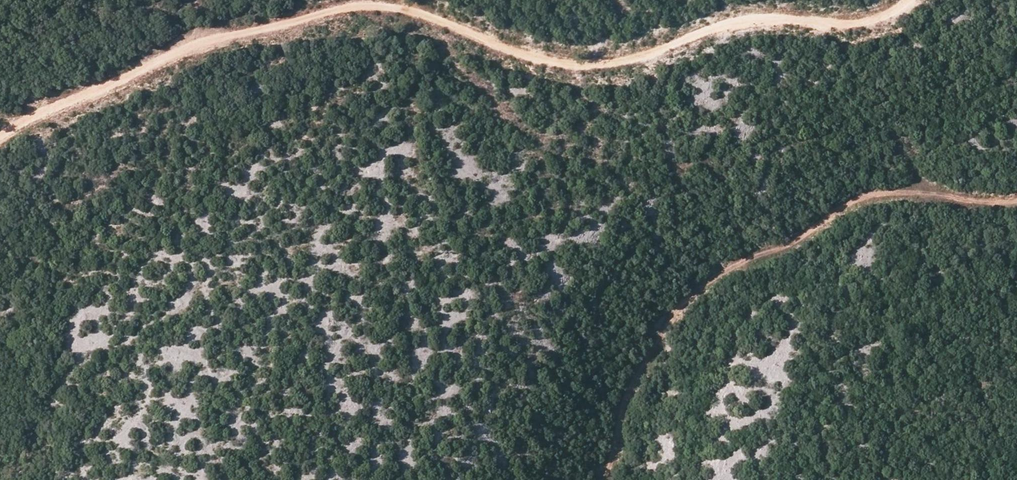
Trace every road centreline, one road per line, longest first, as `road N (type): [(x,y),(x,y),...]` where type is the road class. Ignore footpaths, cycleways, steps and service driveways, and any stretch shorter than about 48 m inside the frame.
road 1 (track): [(911,0),(854,25),(714,26),(647,61),(596,69),(521,57),(415,16),(362,8),(198,44)]
road 2 (track): [(609,479),(633,391),(676,312),(729,267),(796,245),(868,197),(1016,204)]
road 3 (track): [(198,44),(0,138)]

